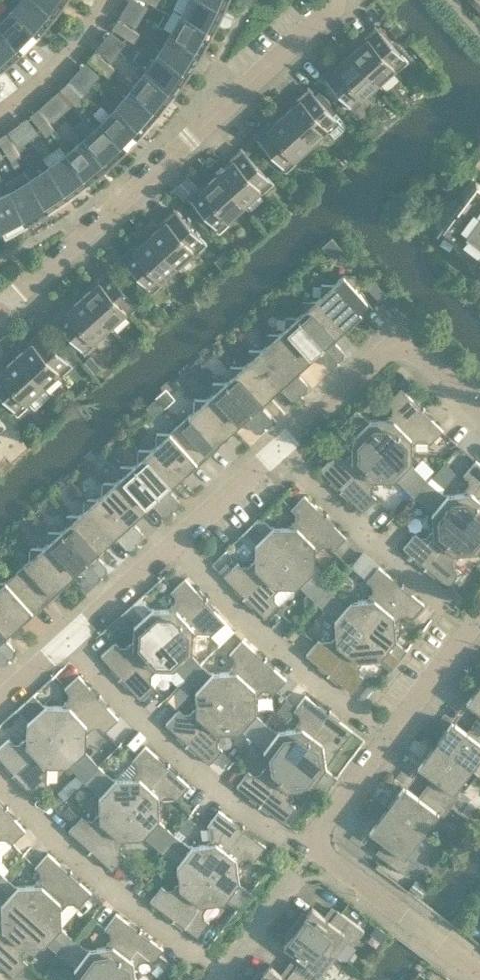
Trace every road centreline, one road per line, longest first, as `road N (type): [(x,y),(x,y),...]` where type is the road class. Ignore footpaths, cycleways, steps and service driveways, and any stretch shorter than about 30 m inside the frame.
road 1 (residential): [(479,971),(315,847),(316,832),(479,612)]
road 2 (residential): [(0,312),(335,0)]
road 3 (residential): [(280,837),(195,772),(68,640)]
road 4 (residential): [(280,447),(398,336),(479,411)]
road 5 (residential): [(371,725),(309,681),(173,545)]
road 6 (residential): [(198,957),(0,782)]
road 7 (residential): [(443,601),(364,534),(280,447)]
road 8 (residential): [(0,116),(61,64),(110,0)]
road 9 (residential): [(173,545),(280,447)]
road 10 (residential): [(68,640),(173,545)]
road 11 (residential): [(217,979),(292,880)]

